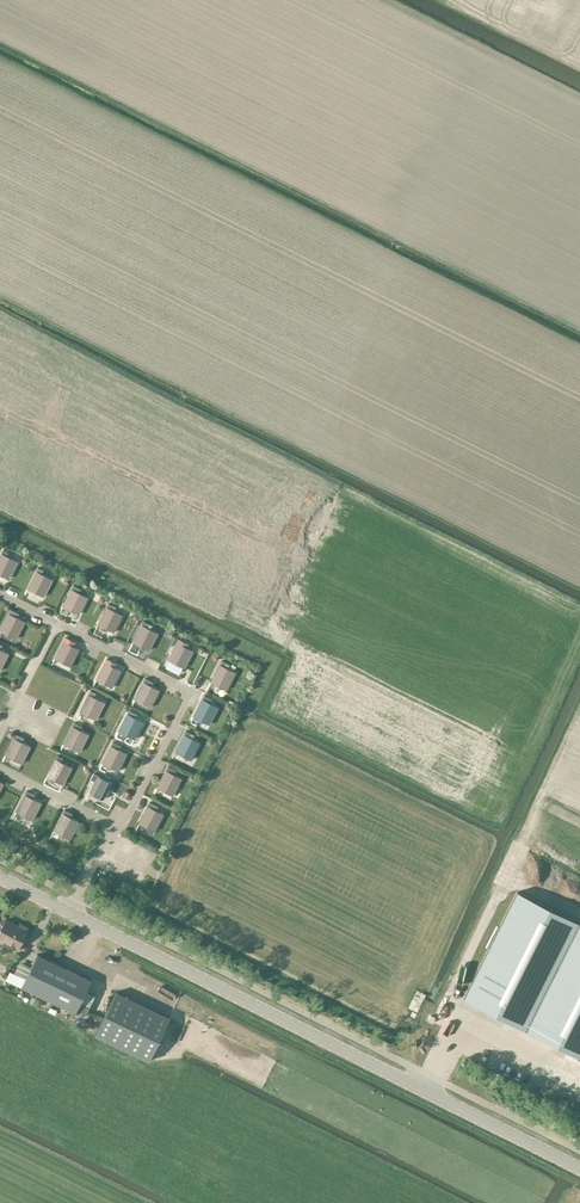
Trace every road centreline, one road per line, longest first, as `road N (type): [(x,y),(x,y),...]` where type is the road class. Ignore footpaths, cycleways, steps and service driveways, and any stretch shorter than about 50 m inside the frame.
road 1 (tertiary): [(579,1168),(0,876)]

